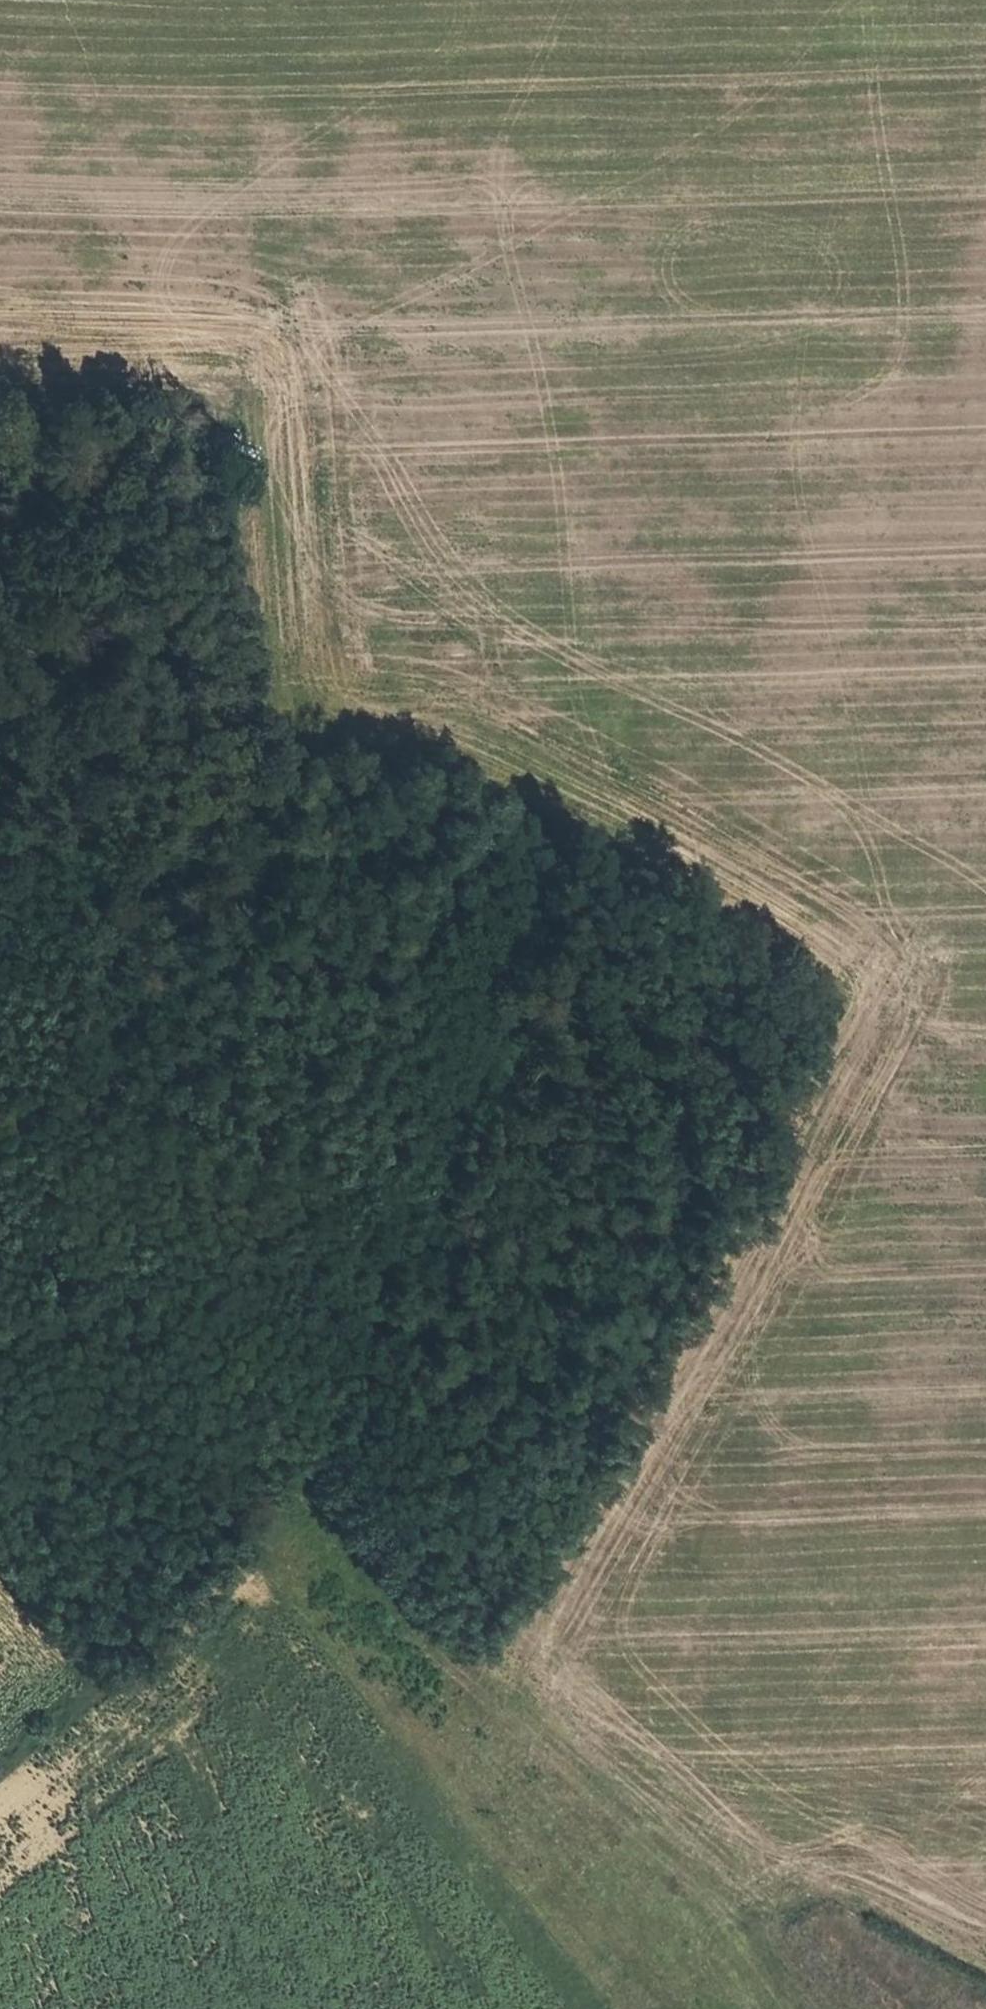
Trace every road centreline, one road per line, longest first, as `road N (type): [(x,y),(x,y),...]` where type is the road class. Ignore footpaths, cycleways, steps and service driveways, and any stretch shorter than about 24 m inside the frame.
road 1 (track): [(0,388),(230,395)]
road 2 (track): [(832,2008),(760,1904)]

